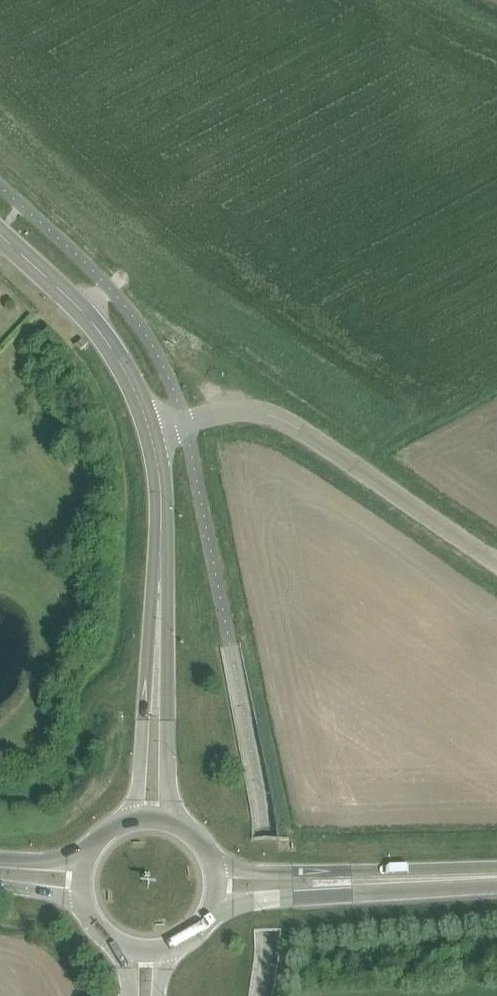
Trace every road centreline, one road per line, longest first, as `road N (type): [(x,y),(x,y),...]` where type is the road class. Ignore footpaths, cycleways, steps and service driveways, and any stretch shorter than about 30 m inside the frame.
road 1 (unclassified): [(496,559),(298,422),(260,409),(148,424)]
road 2 (tertiary): [(156,689),(160,472),(148,424)]
road 3 (tertiary): [(148,424),(104,336),(0,234)]
road 4 (primary): [(209,916),(379,881)]
road 5 (primary): [(379,881),(213,862)]
road 6 (tertiary): [(176,822),(156,689)]
road 7 (tertiary): [(156,689),(127,819)]

